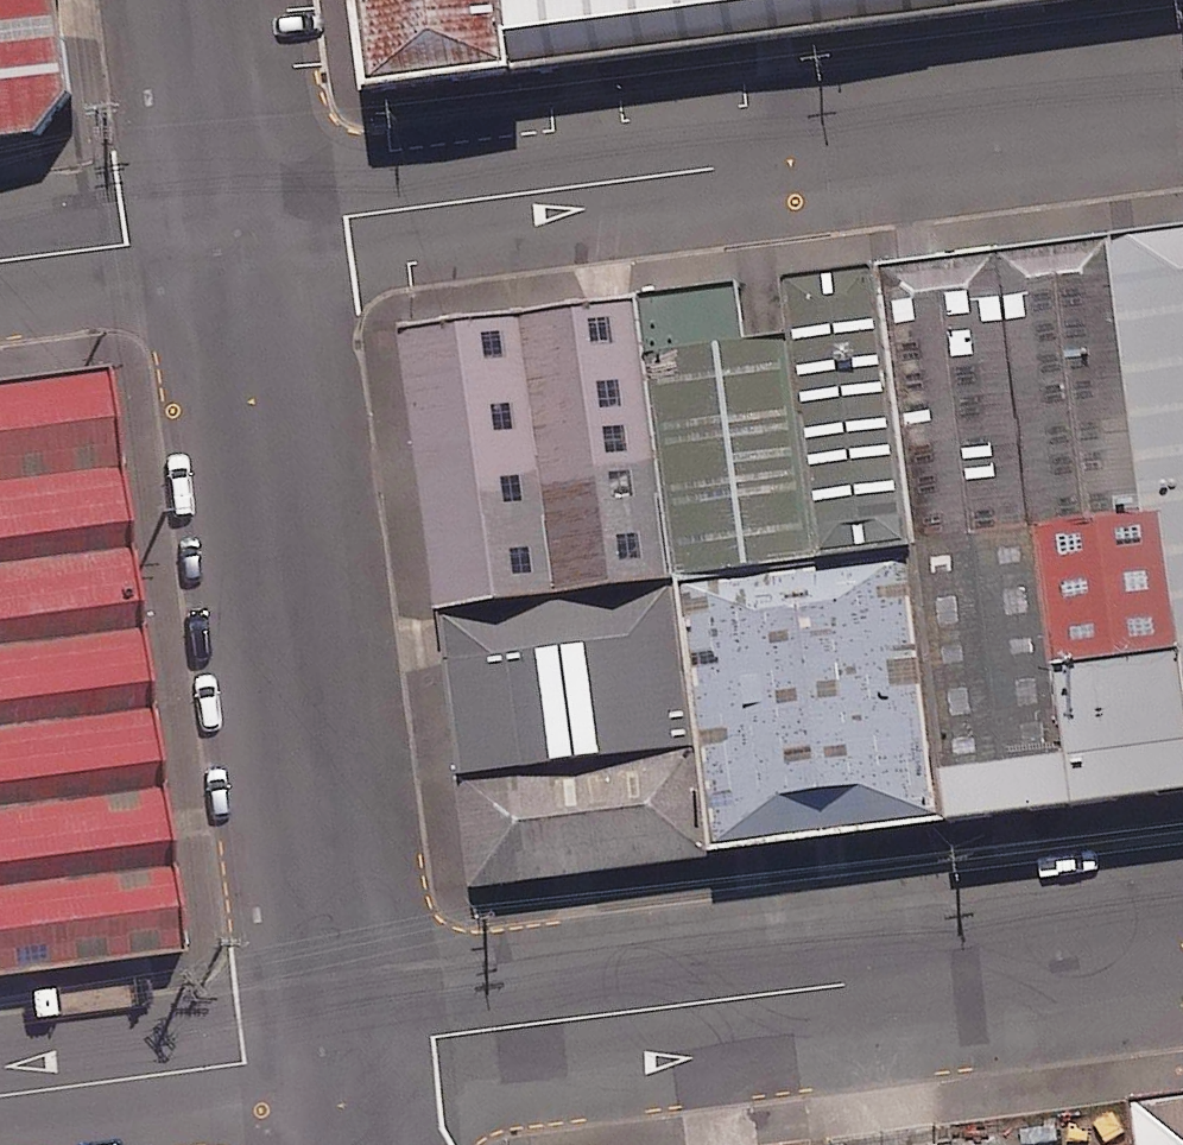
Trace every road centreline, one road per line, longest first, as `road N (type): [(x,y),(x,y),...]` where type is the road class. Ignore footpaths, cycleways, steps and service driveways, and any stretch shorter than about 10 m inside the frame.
road 1 (unclassified): [(1182,99),(235,218)]
road 2 (unclassified): [(1182,941),(342,1048)]
road 3 (unclassified): [(342,1048),(235,218)]
road 4 (unclassified): [(342,1048),(0,1092)]
road 5 (unclassified): [(235,218),(0,250)]
road 6 (unclassified): [(235,218),(207,0)]

